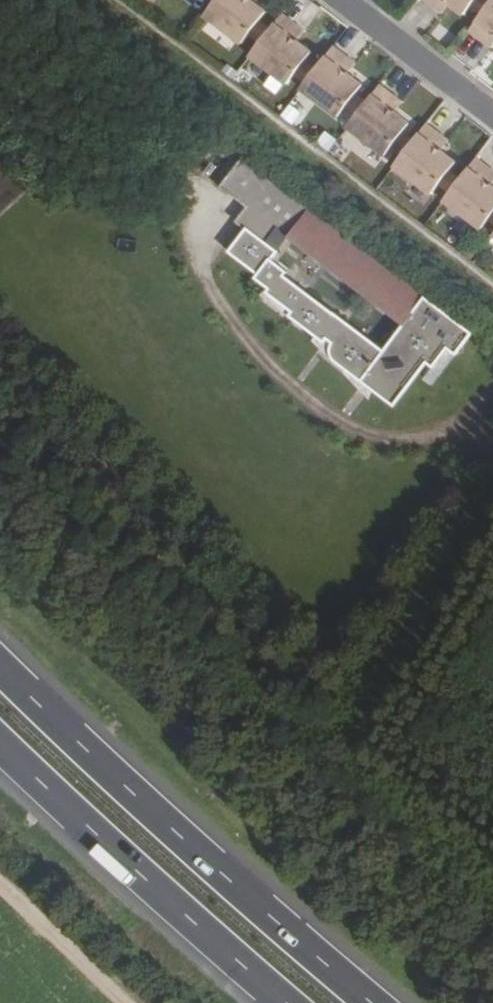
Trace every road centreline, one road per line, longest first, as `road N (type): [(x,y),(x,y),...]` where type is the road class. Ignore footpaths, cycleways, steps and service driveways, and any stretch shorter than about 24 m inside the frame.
road 1 (trunk): [(374,1002),(191,844),(0,662)]
road 2 (trunk): [(0,740),(290,1002)]
road 3 (residential): [(335,0),(492,120)]
road 4 (track): [(0,879),(135,1002)]

